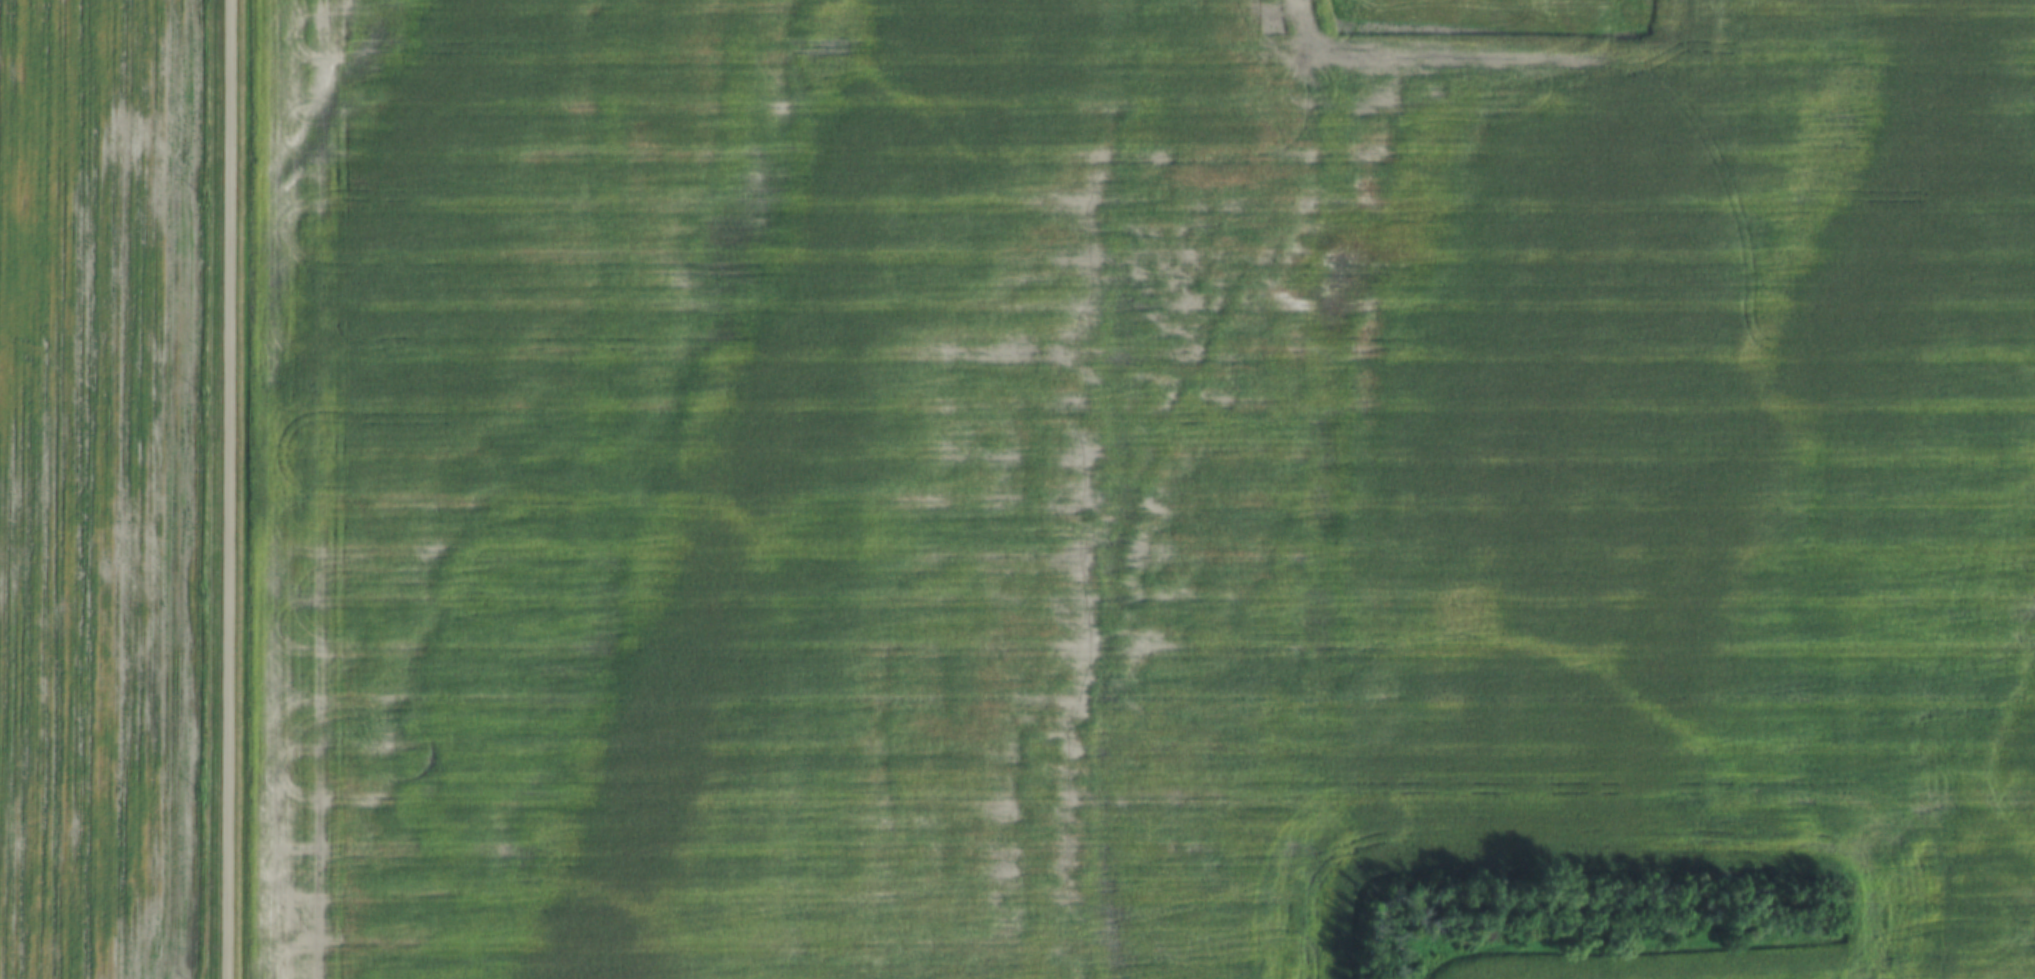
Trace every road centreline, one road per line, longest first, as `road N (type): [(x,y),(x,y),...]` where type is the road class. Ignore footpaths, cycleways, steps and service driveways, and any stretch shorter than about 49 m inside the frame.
road 1 (residential): [(232,978),(234,0)]

